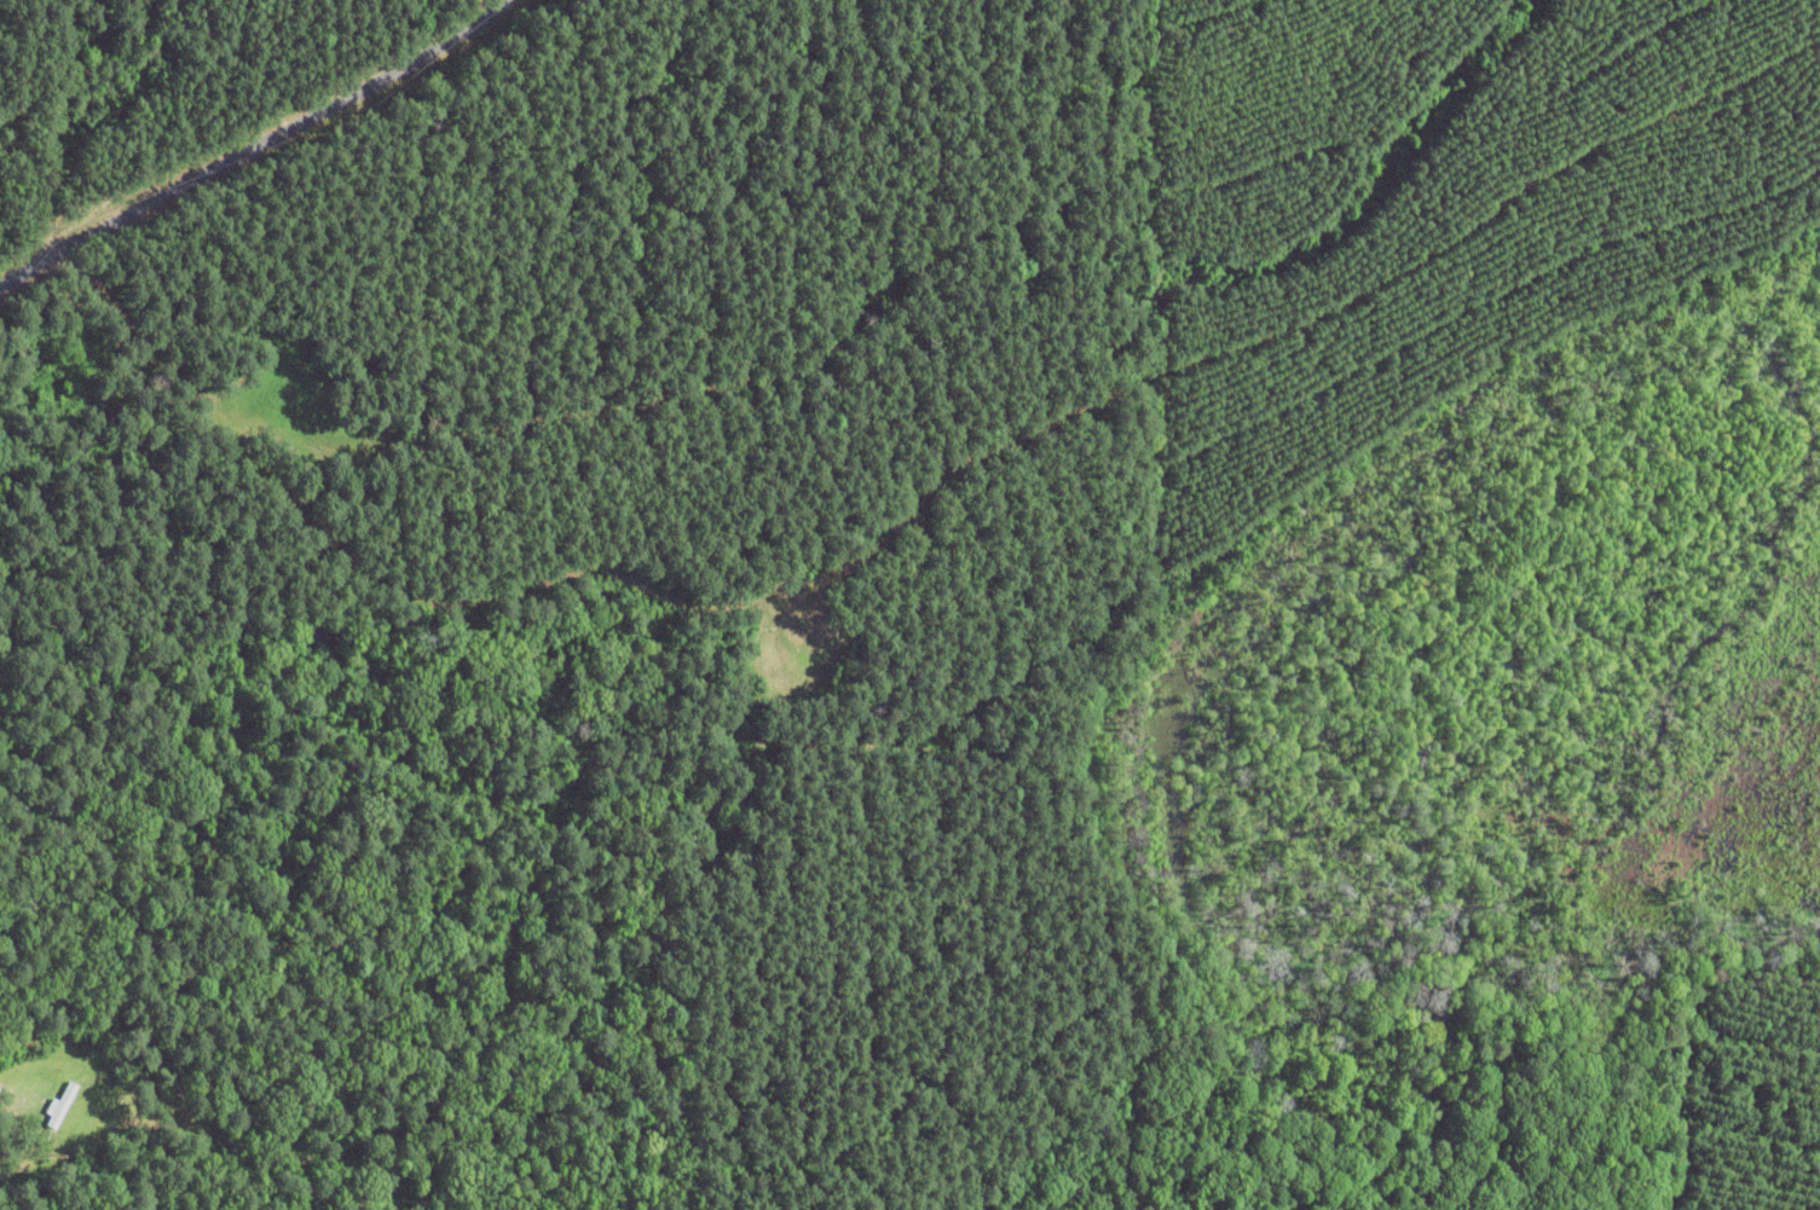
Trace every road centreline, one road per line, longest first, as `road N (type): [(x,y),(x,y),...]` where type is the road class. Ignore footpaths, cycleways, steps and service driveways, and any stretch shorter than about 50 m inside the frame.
road 1 (residential): [(0,288),(405,63),(501,0)]

